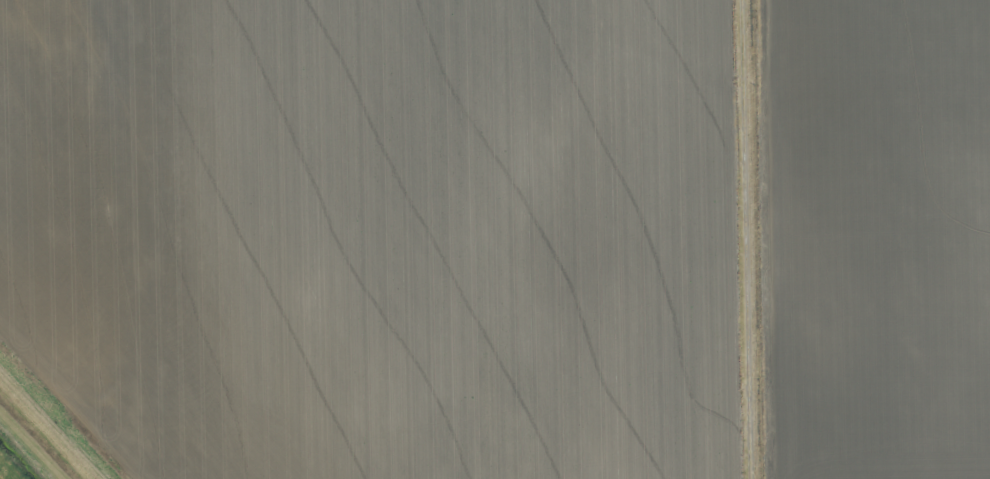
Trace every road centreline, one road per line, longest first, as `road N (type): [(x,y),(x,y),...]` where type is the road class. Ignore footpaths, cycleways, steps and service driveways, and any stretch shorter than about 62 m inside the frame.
road 1 (track): [(761,0),(771,478)]
road 2 (track): [(0,363),(109,478)]

